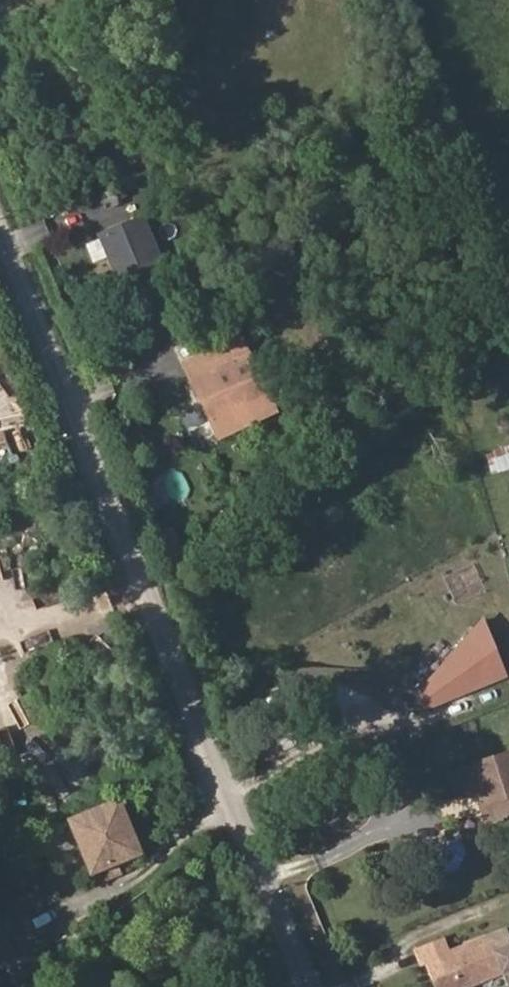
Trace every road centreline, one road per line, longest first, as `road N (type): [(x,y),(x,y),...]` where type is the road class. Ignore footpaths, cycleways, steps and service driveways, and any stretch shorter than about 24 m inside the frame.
road 1 (residential): [(315,986),(0,236)]

